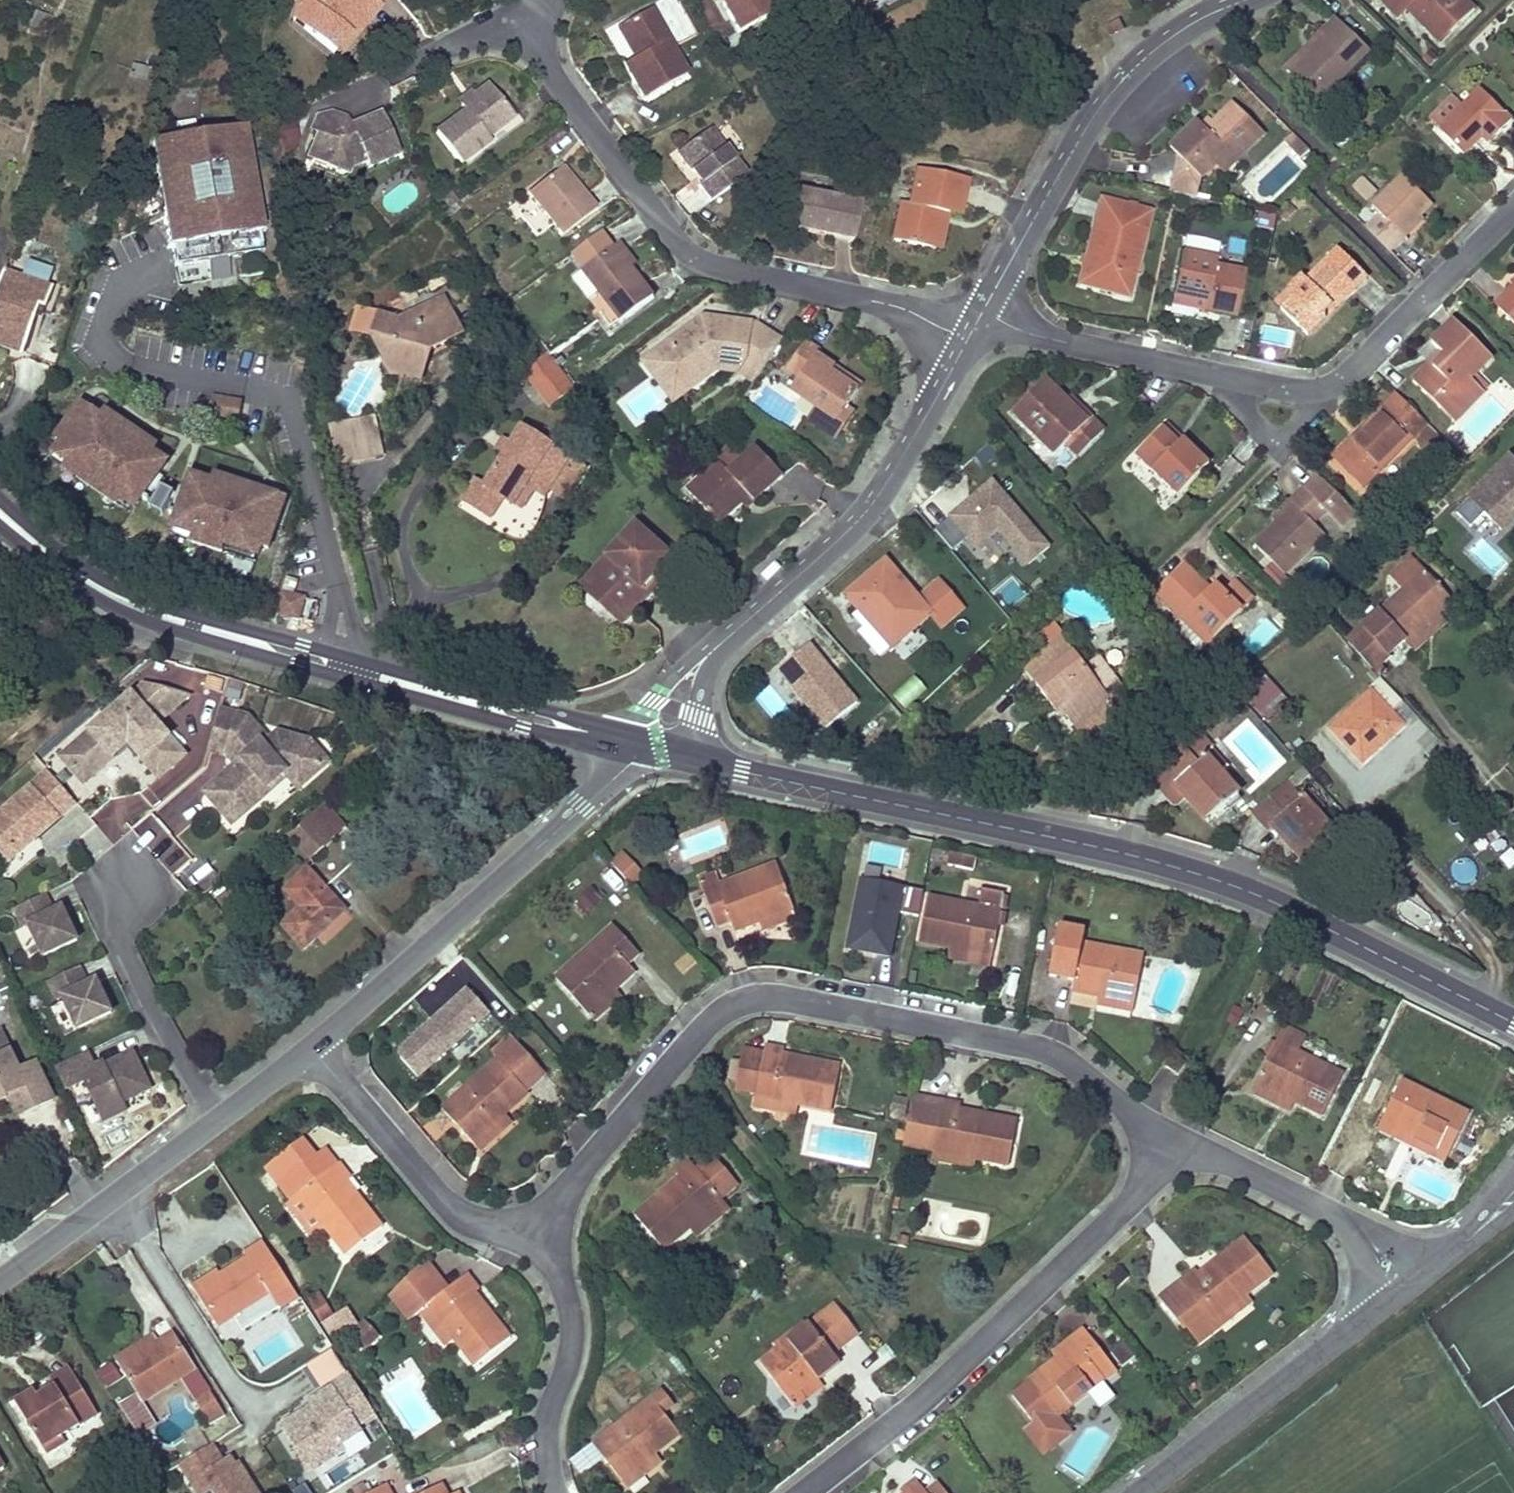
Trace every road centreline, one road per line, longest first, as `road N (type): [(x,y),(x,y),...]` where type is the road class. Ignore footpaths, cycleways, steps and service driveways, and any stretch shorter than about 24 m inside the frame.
road 1 (tertiary): [(658,749),(1229,881),(1513,1026)]
road 2 (residential): [(1170,1140),(1048,1053),(762,994),(712,1016),(585,1163),(540,1233)]
road 3 (tertiary): [(0,514),(100,587),(158,613),(658,749)]
road 4 (residential): [(991,314),(1027,331),(1312,393),(1342,384),(1513,206)]
road 5 (residential): [(975,343),(908,309),(694,251),(513,14)]
road 6 (residential): [(658,749),(683,735),(713,664),(874,517),(975,343)]
road 7 (residential): [(806,1492),(940,1386),(1127,1204),(1170,1140)]
road 8 (residential): [(311,1042),(631,762),(658,749)]
road 9 (residential): [(991,314),(1089,134),(1137,72),(1204,24),(1265,0)]
road 10 (residential): [(1147,1492),(1401,1295)]
road 11 (residential): [(540,1233),(498,1233),(463,1221),(311,1042)]
road 12 (residential): [(1170,1140),(1362,1231),(1394,1268),(1401,1295)]
road 13 (residential): [(540,1233),(571,1280),(568,1373),(548,1429),(556,1492)]
road 14 (residential): [(0,1273),(215,1120)]
road 15 (residential): [(215,1120),(117,933),(128,885)]
road 16 (residential): [(513,14),(349,95)]
road 17 (residential): [(1401,1295),(1513,1216)]
road 18 (residential): [(215,1120),(311,1042)]

